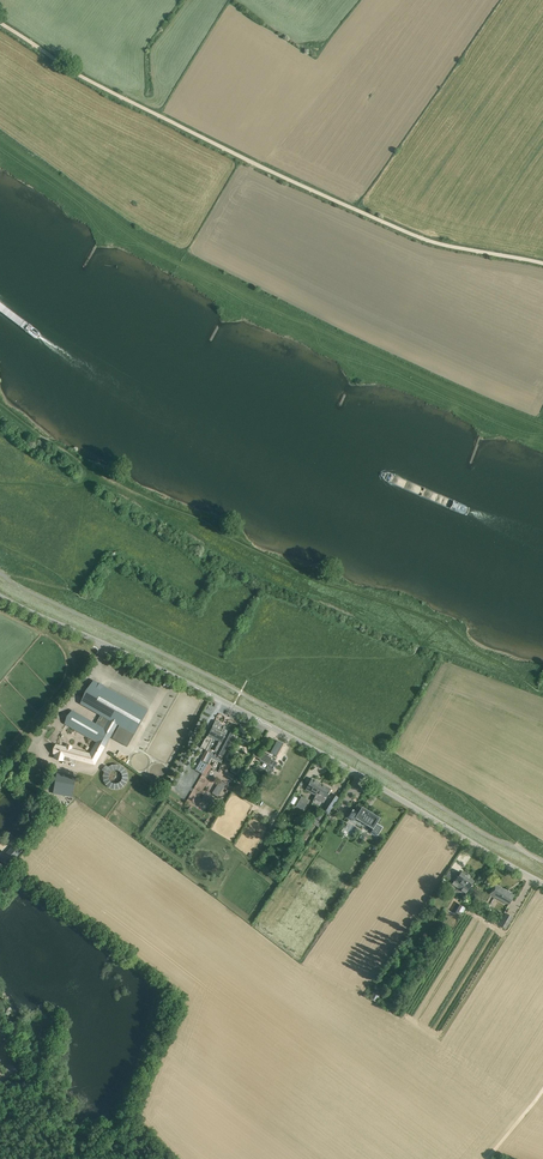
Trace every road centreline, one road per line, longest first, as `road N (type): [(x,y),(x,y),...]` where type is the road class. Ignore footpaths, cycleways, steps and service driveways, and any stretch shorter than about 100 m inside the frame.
road 1 (tertiary): [(542,883),(233,706),(0,596)]
road 2 (track): [(0,20),(89,79),(427,241),(542,264)]
road 3 (track): [(0,1094),(37,1078),(77,1138),(93,1143),(141,1100),(181,996)]

